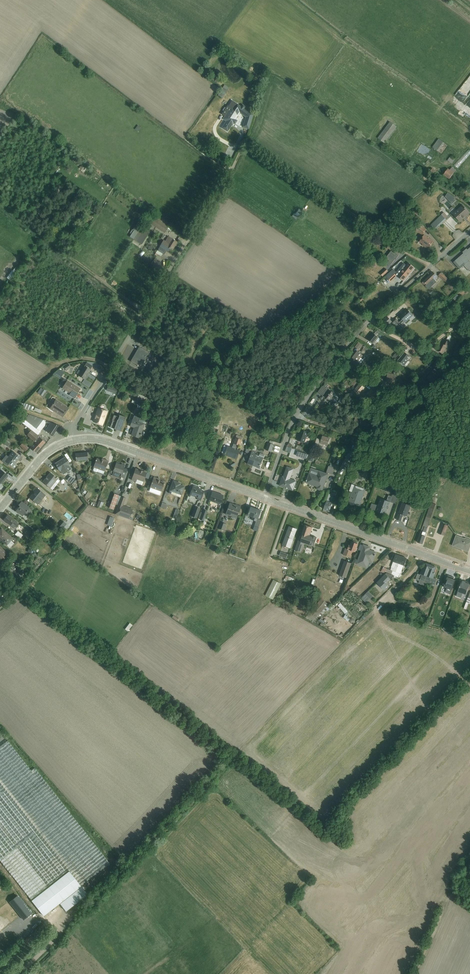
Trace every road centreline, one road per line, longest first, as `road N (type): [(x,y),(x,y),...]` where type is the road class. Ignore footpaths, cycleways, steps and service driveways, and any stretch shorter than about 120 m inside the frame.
road 1 (unclassified): [(73,424),(246,139)]
road 2 (track): [(231,757),(325,827),(469,672)]
road 3 (track): [(246,139),(430,266)]
road 4 (tertiary): [(469,571),(264,497)]
road 5 (tertiary): [(264,497),(101,439),(74,440)]
road 6 (residential): [(469,231),(370,319)]
road 7 (track): [(0,323),(49,362),(89,358),(109,367)]
road 8 (residential): [(297,416),(415,456)]

